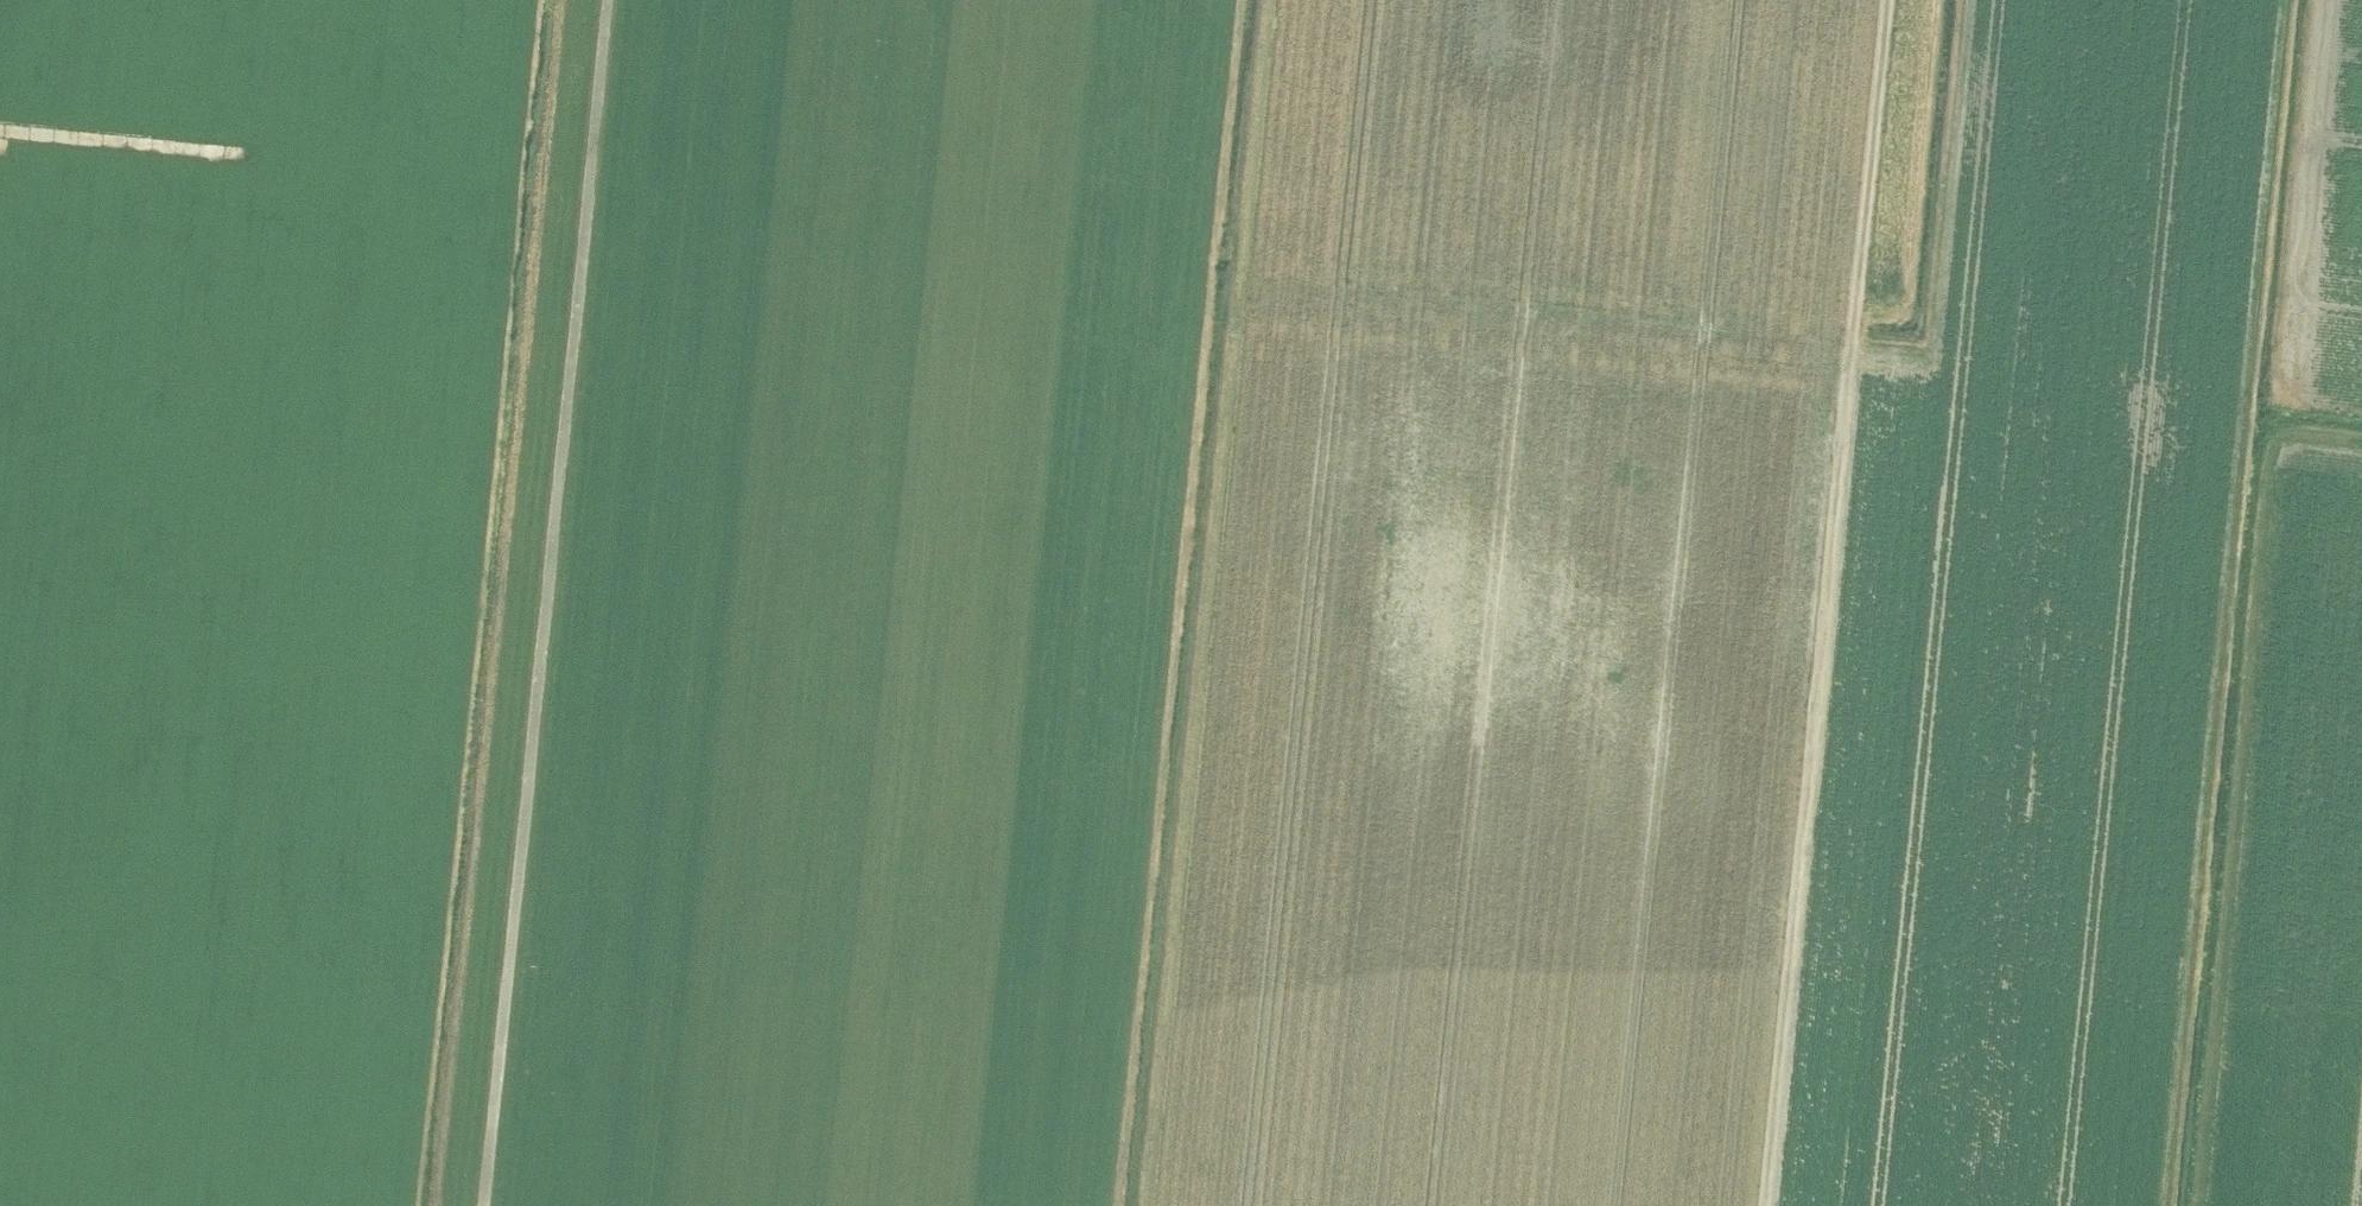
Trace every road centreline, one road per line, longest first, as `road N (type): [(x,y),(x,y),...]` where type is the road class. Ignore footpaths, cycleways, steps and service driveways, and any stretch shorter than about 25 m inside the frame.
road 1 (track): [(486,1205),(609,0)]
road 2 (track): [(1766,1205),(1889,0)]
road 3 (track): [(0,128),(241,151)]

